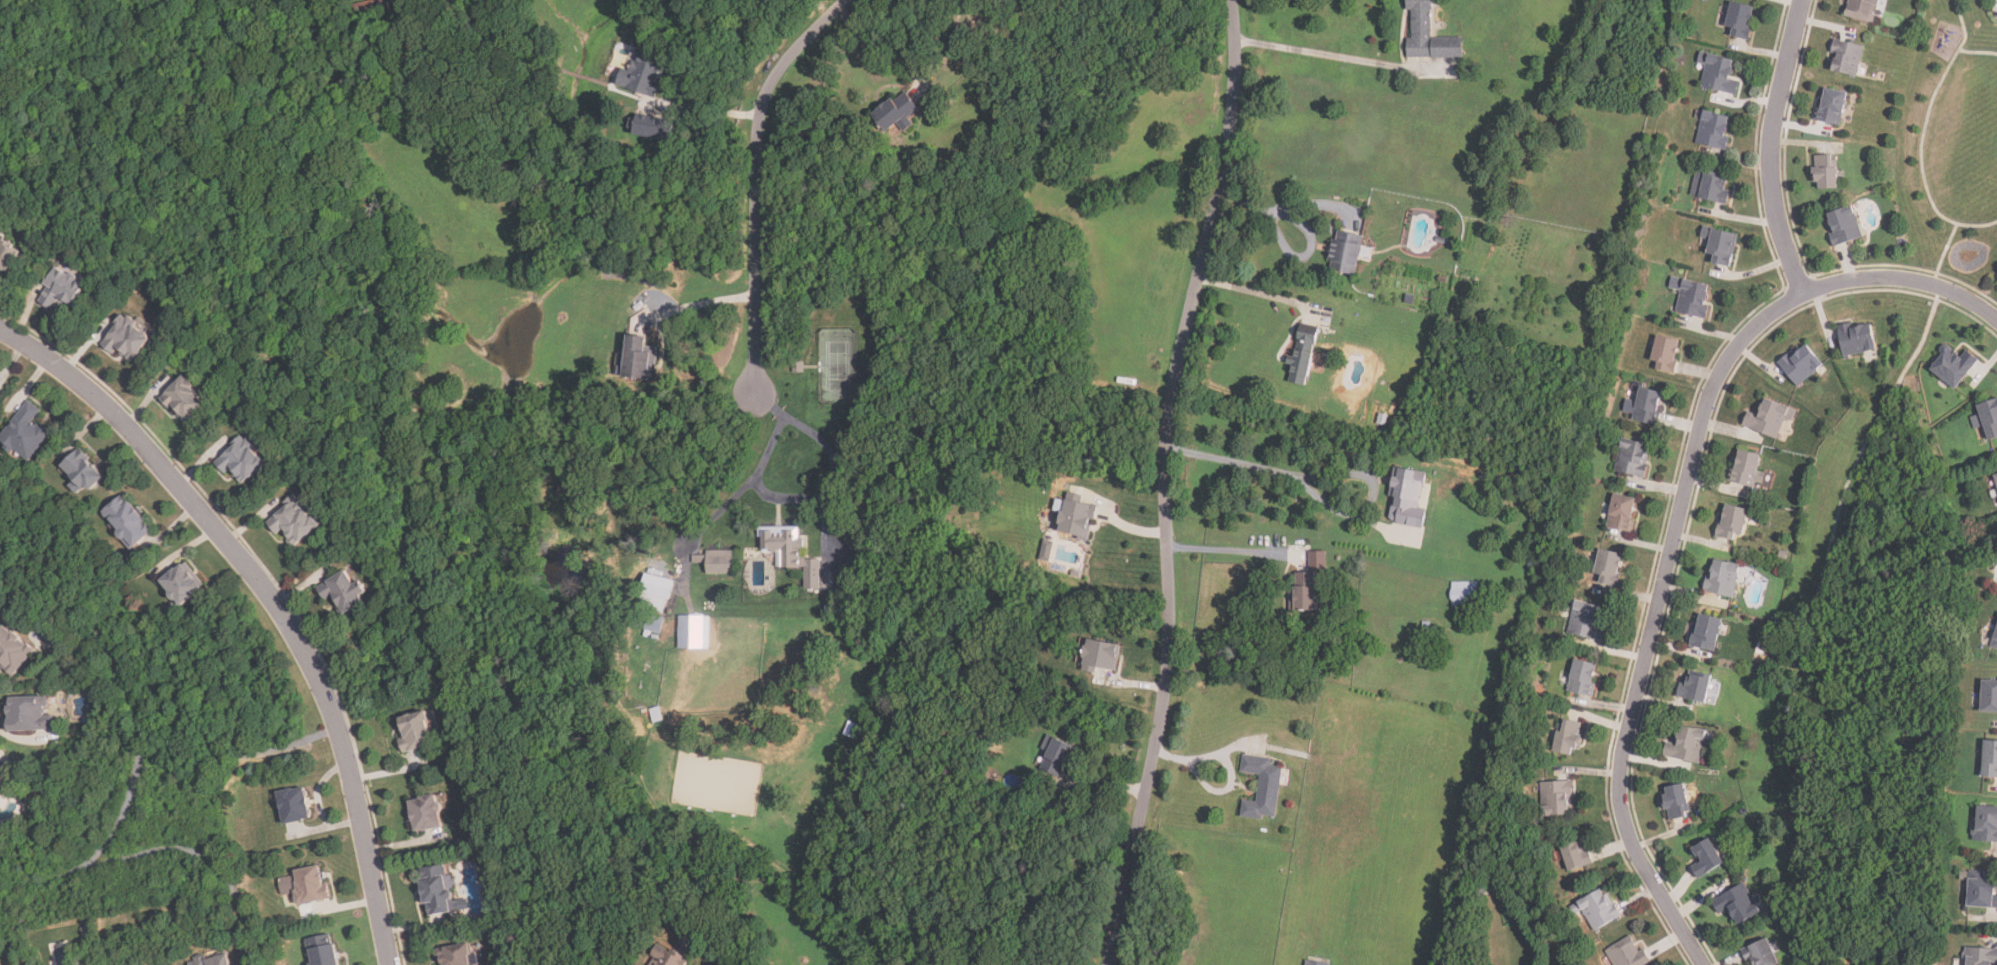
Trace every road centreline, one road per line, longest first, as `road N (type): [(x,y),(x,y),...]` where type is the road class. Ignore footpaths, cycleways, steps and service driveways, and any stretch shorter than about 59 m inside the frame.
road 1 (residential): [(1109,964),(1168,673),(1164,460),(1195,285),(1221,200),(1236,73),(1230,0)]
road 2 (residential): [(1996,318),(1917,278),(1841,279),(1778,308),(1716,383),(1621,770),(1640,854),(1705,964)]
road 3 (residential): [(0,330),(98,394),(279,603),(316,668),(347,751),(389,964)]
road 4 (residential): [(844,0),(767,91),(755,389)]
road 5 (residential): [(1805,292),(1783,240),(1774,149),(1806,0)]

